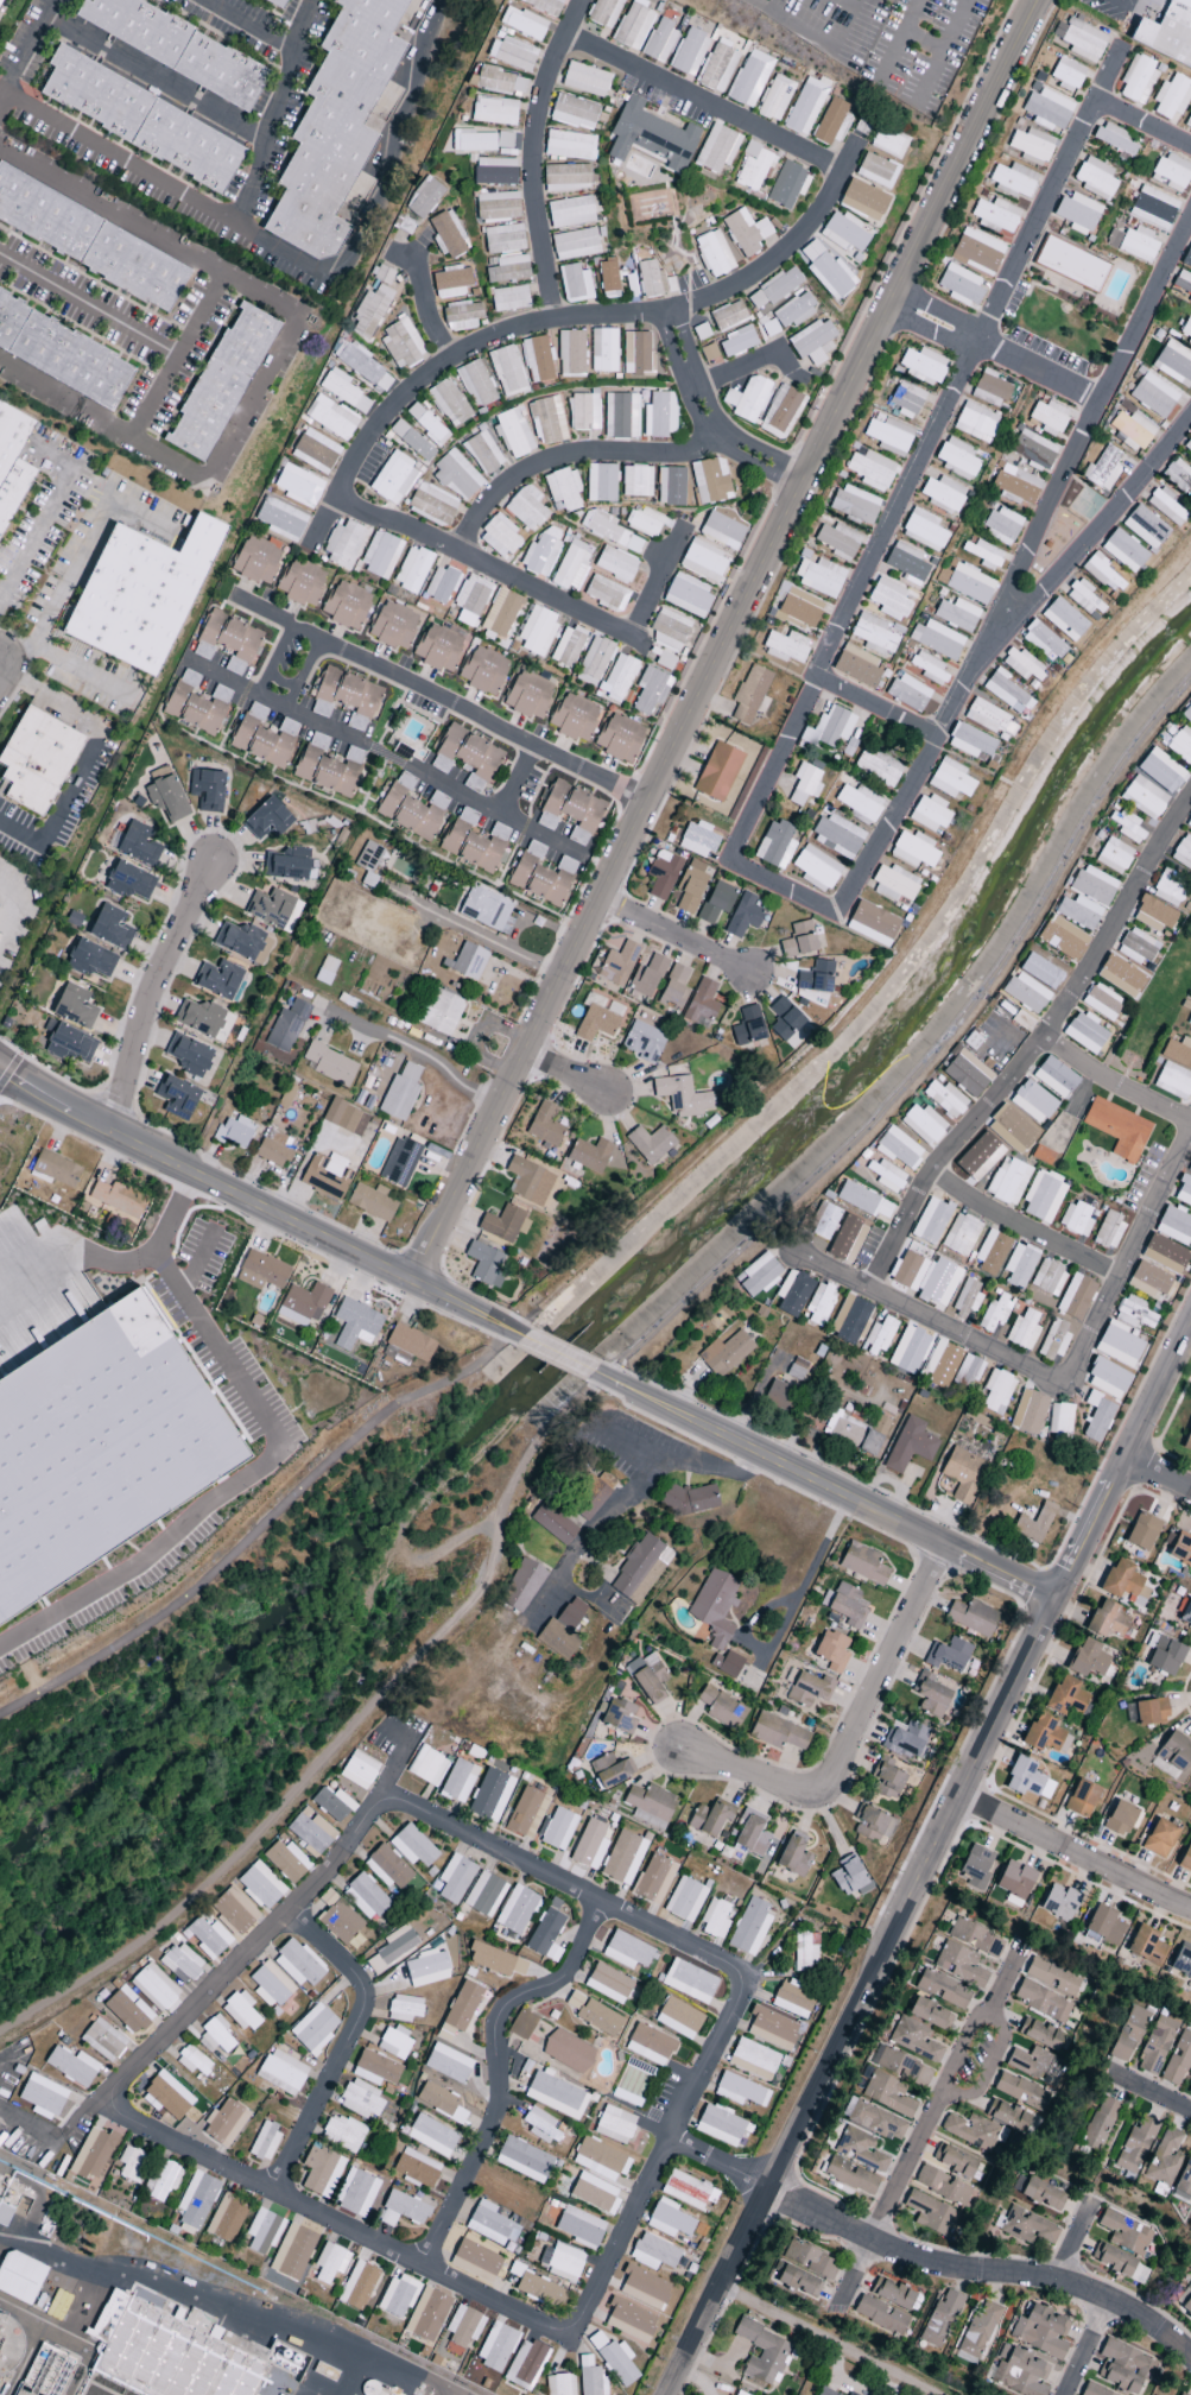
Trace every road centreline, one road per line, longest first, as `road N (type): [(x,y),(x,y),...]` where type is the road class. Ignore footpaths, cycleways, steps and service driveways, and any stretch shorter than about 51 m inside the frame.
road 1 (residential): [(116,2103),(122,2118),(568,2334),(740,1998),(736,1977),(404,1803),(382,1805),(122,2085),(70,2160)]
road 2 (residential): [(1035,0),(411,1281)]
road 3 (tertiary): [(1056,1595),(664,2394)]
road 4 (residential): [(1190,799),(1045,1037),(933,1170),(870,1293)]
road 5 (tertiary): [(515,1331),(65,1112),(0,1072)]
road 6 (tertiary): [(1056,1595),(596,1371)]
road 7 (residential): [(1190,2350),(1104,2293),(870,2241),(765,2186)]
road 8 (residential): [(600,1902),(568,1980),(520,1998),(501,2020),(493,2125),(425,2269)]
road 9 (residential): [(950,1546),(824,1787),(806,1791),(684,1753)]
road 10 (residential): [(838,2307),(946,2079),(1022,1946)]
road 11 (residential): [(290,1909),(362,1993),(356,2023),(273,2194)]
road 12 (tertiary): [(1190,1324),(1056,1595)]
road 13 (residential): [(1062,1386),(798,1256)]
road 14 (residential): [(107,1132),(150,987),(211,859)]
road 15 (residential): [(1062,1386),(1190,1128)]
road 16 (residential): [(1190,1909),(957,1800)]
road 17 (residential): [(933,2394),(717,2287)]
road 18 (residential): [(1190,1124),(1045,1037)]
road 19 (residential): [(597,898),(749,971)]

